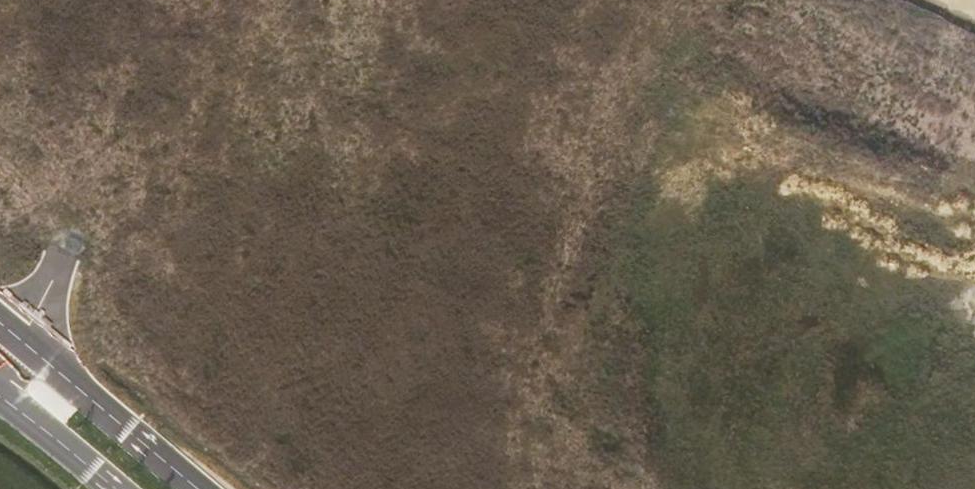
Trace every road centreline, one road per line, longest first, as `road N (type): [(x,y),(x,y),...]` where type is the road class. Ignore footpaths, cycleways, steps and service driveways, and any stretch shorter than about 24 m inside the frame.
road 1 (tertiary): [(55,257),(138,0)]
road 2 (tertiary): [(204,488),(27,343)]
road 3 (tertiary): [(0,392),(117,488)]

